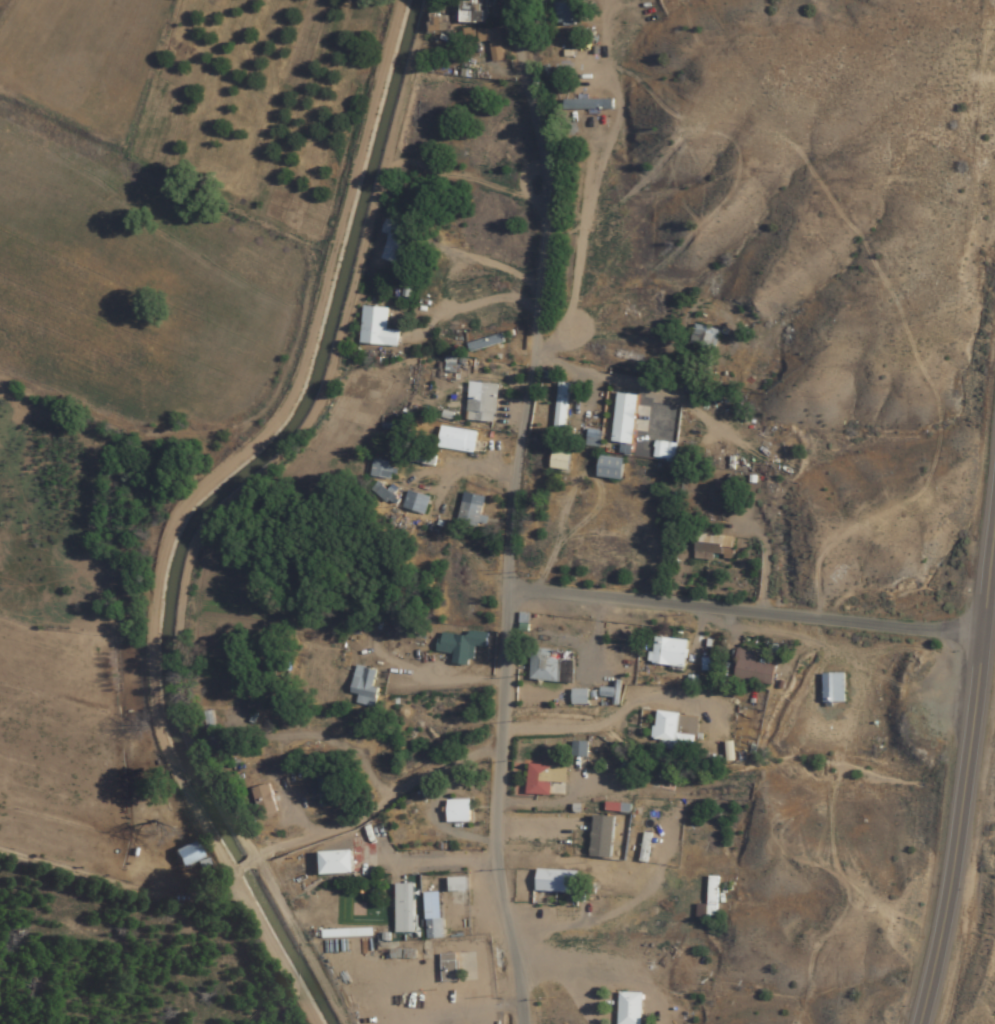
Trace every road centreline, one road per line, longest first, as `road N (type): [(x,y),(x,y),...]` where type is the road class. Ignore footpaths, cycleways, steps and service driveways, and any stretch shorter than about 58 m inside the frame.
road 1 (residential): [(512,1023),(488,750),(554,242),(540,0)]
road 2 (secondary): [(919,1023),(960,821),(994,530)]
road 3 (residential): [(506,595),(985,628)]
road 4 (residential): [(0,355),(72,353),(114,373),(177,488),(62,533),(0,547)]
road 5 (residential): [(508,578),(354,571),(177,488)]
road 6 (residential): [(248,899),(118,1004),(0,964)]
road 7 (residential): [(490,780),(440,777),(269,885)]
road 8 (residential): [(353,384),(531,395)]

